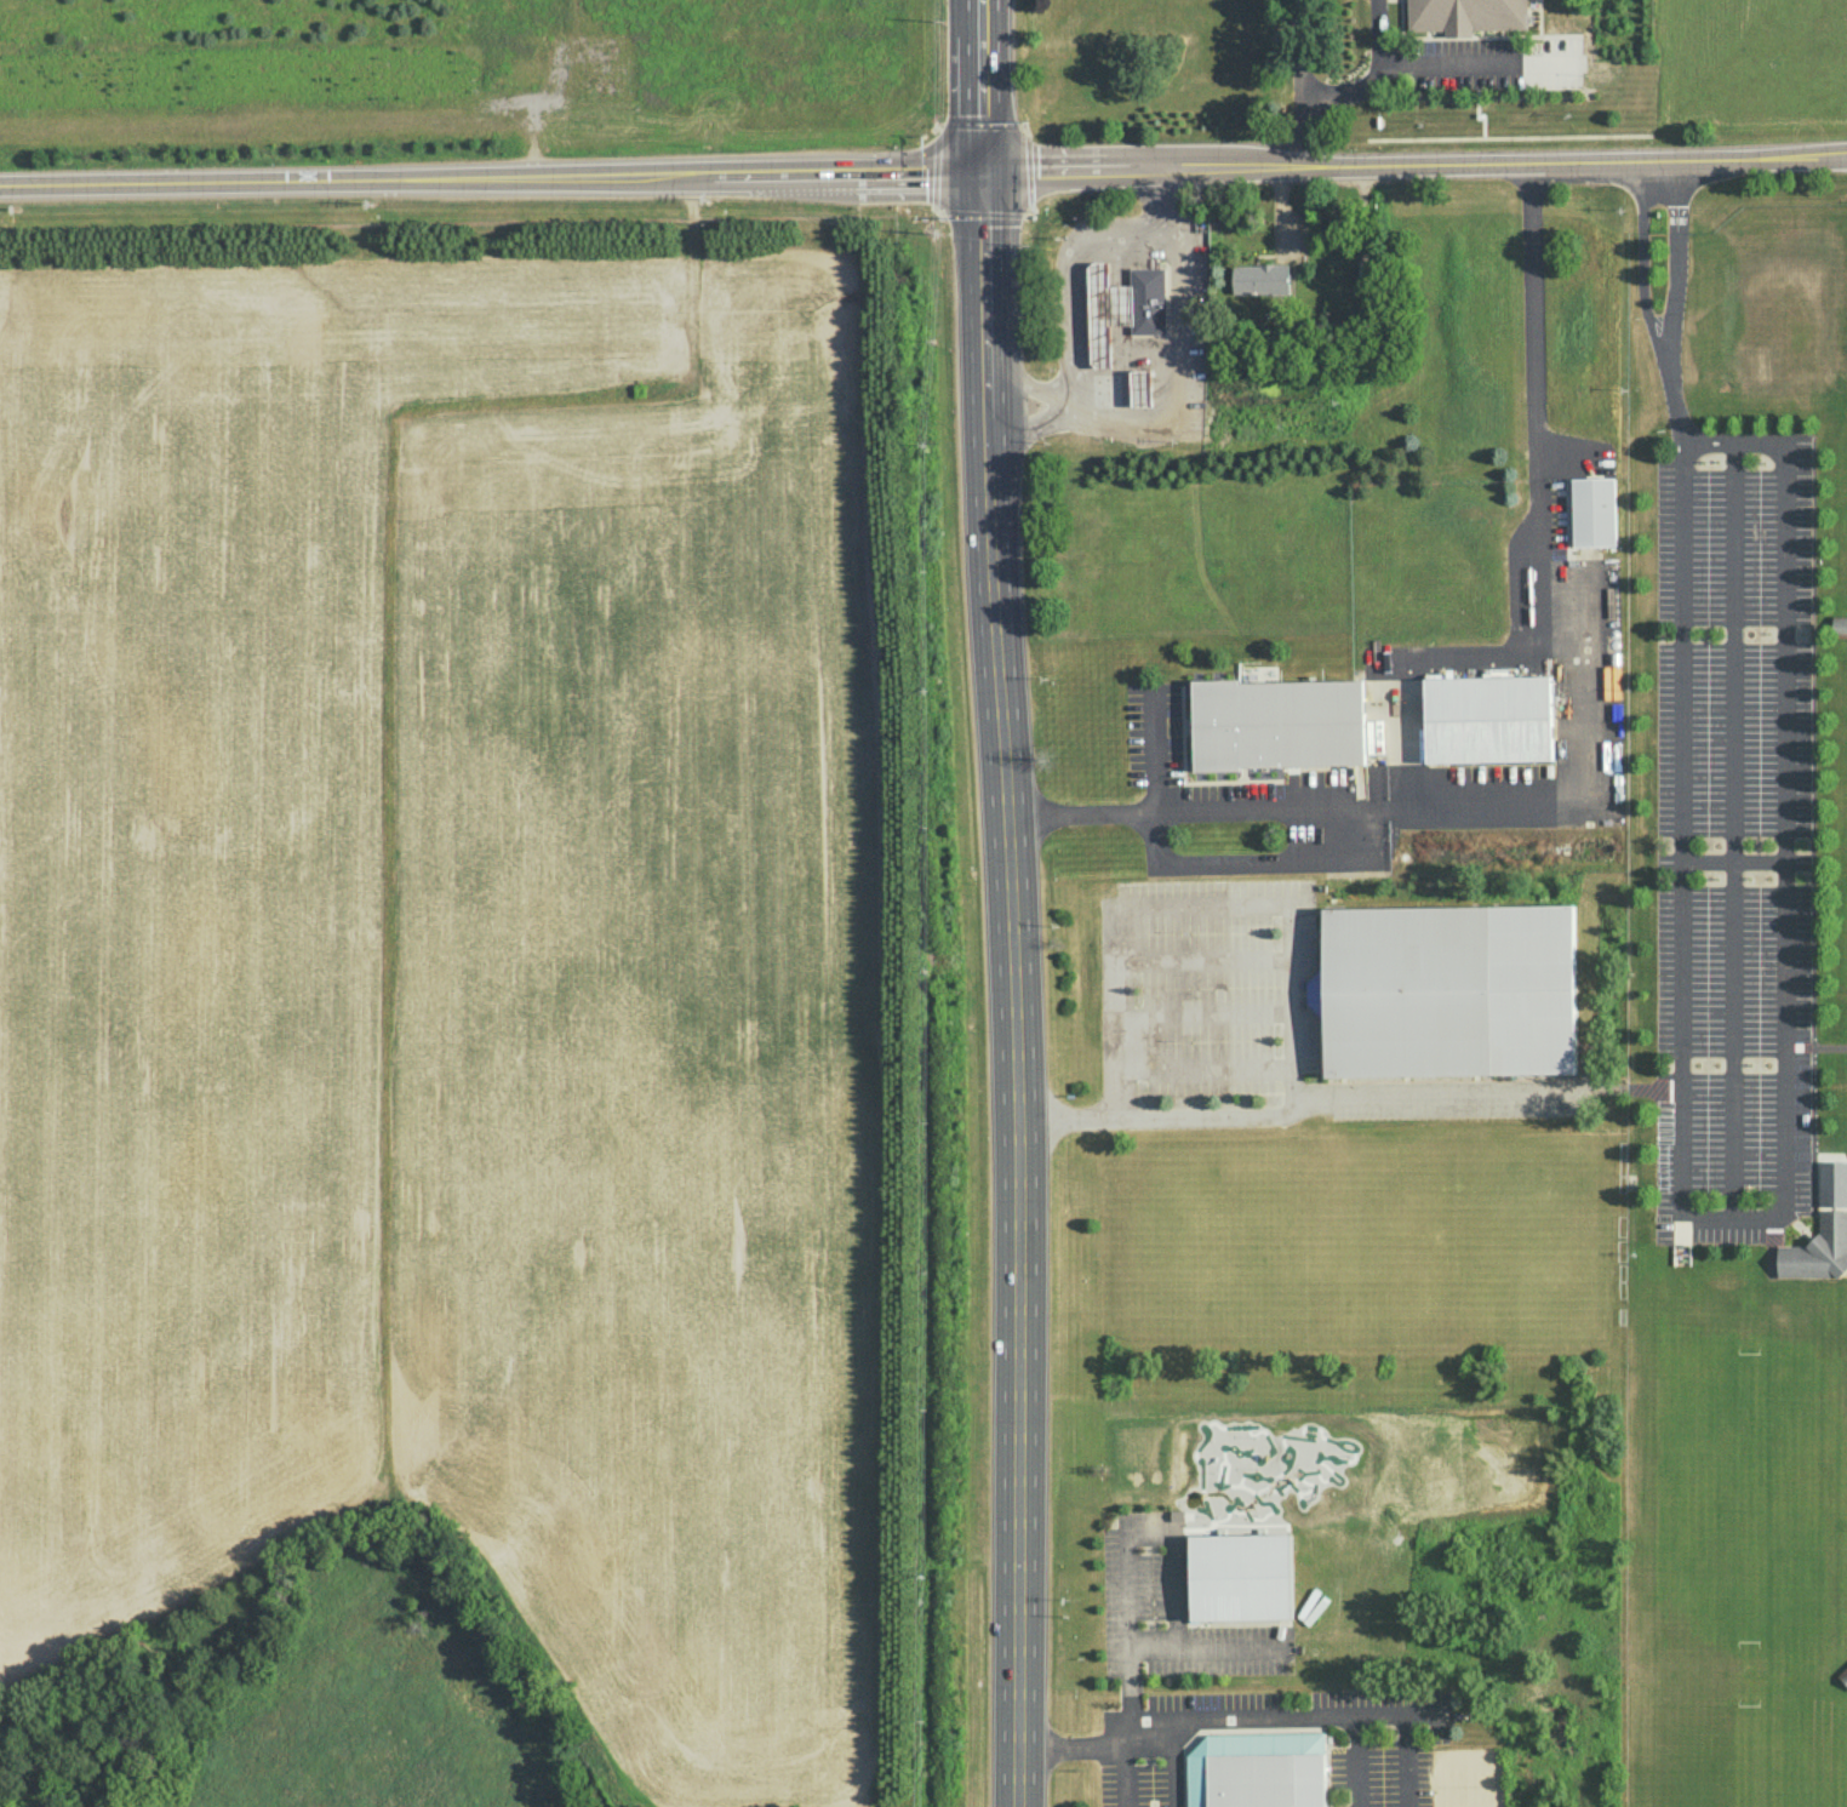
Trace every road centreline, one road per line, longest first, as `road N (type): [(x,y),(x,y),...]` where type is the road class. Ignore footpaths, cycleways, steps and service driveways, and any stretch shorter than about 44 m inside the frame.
road 1 (secondary): [(980,0),(1033,1543),(1028,1806)]
road 2 (tertiary): [(0,189),(982,177)]
road 3 (tertiary): [(1166,176),(1846,162)]
road 4 (tertiary): [(982,177),(1166,176)]

